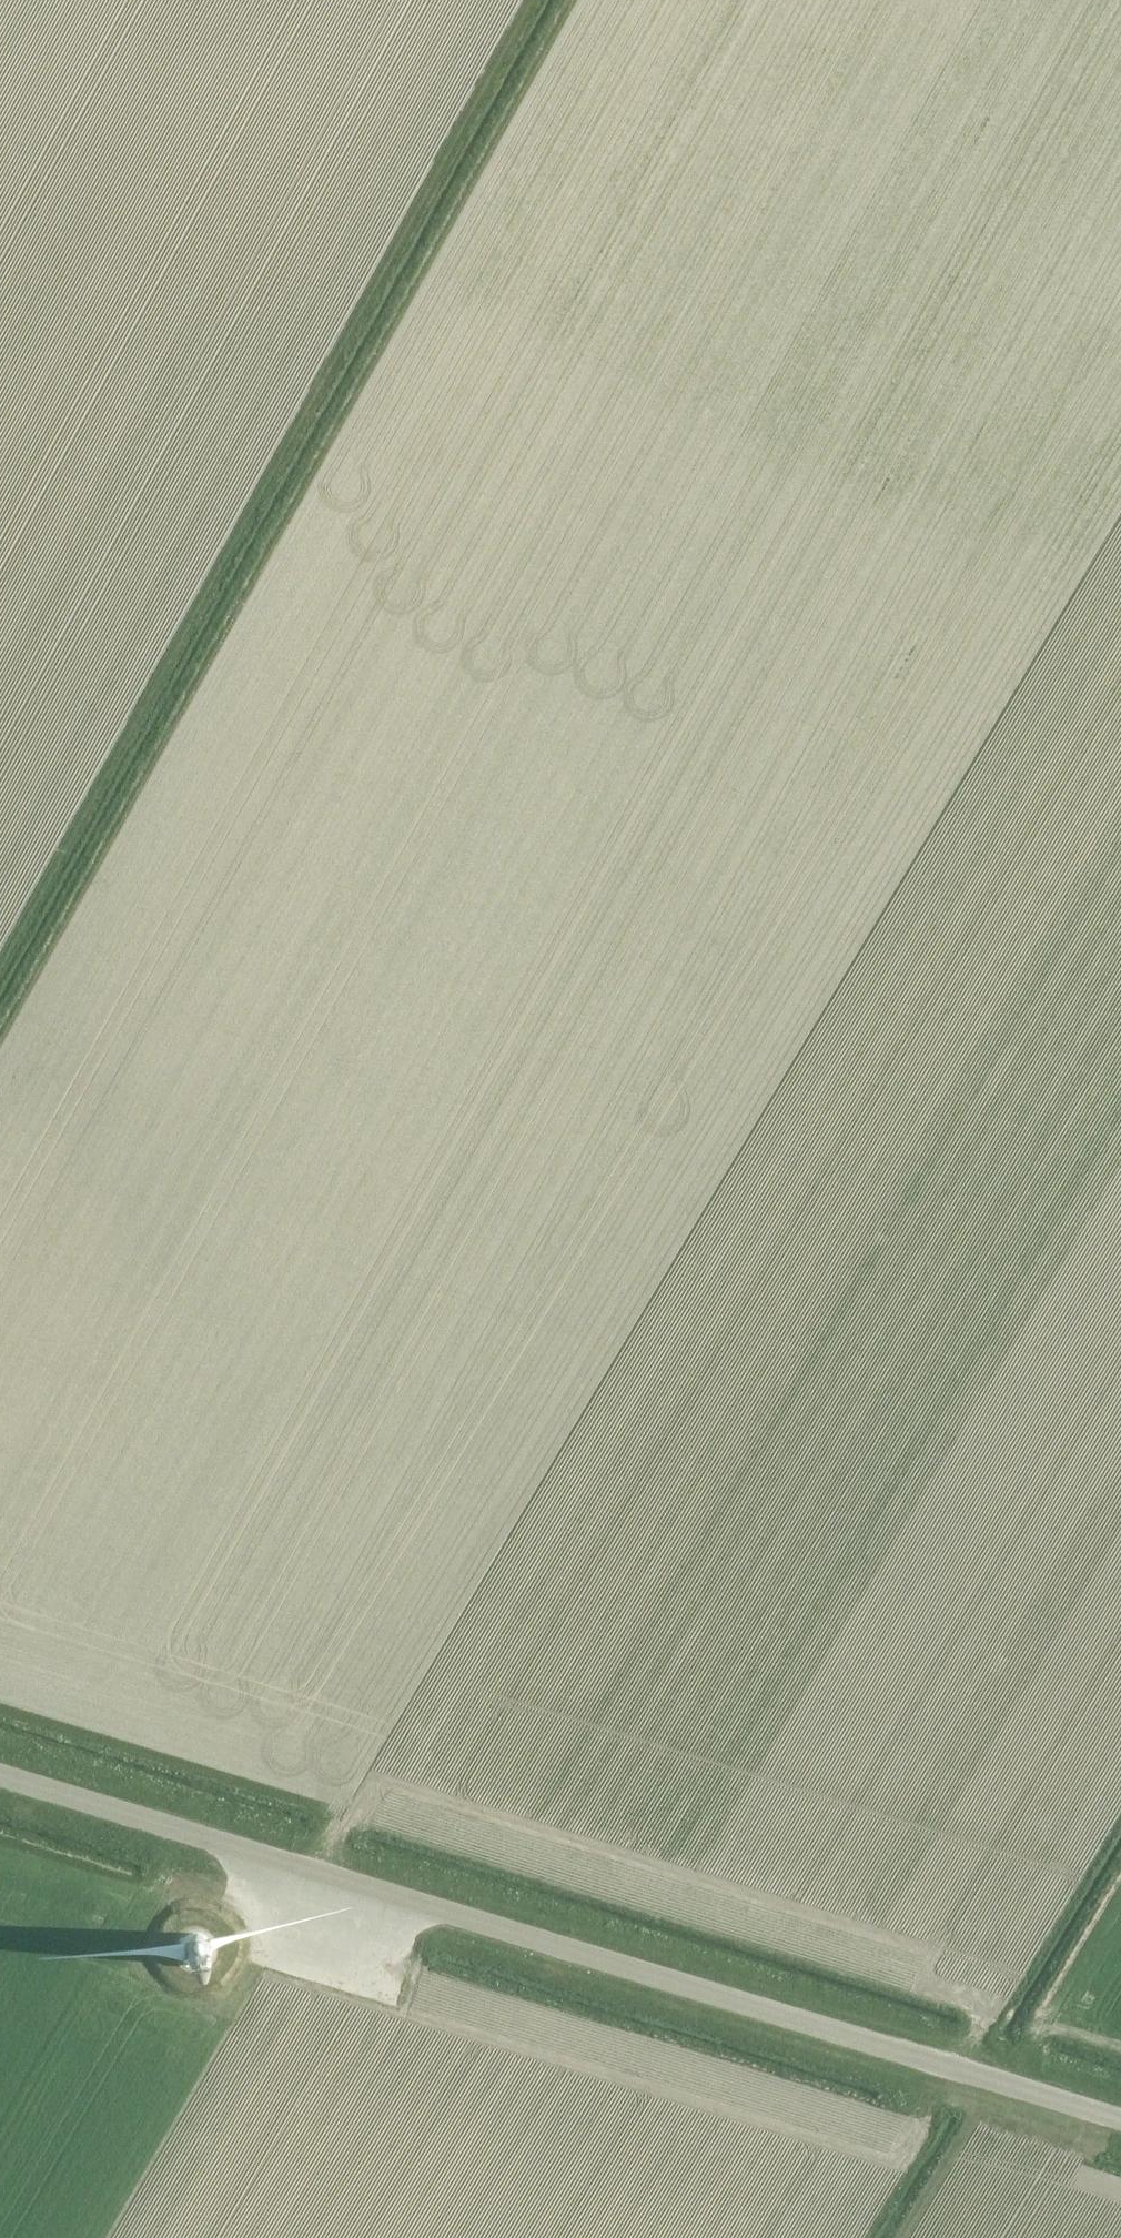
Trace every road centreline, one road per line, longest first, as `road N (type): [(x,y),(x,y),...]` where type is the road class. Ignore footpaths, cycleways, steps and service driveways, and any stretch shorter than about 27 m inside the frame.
road 1 (unclassified): [(1120,2120),(0,1777)]

